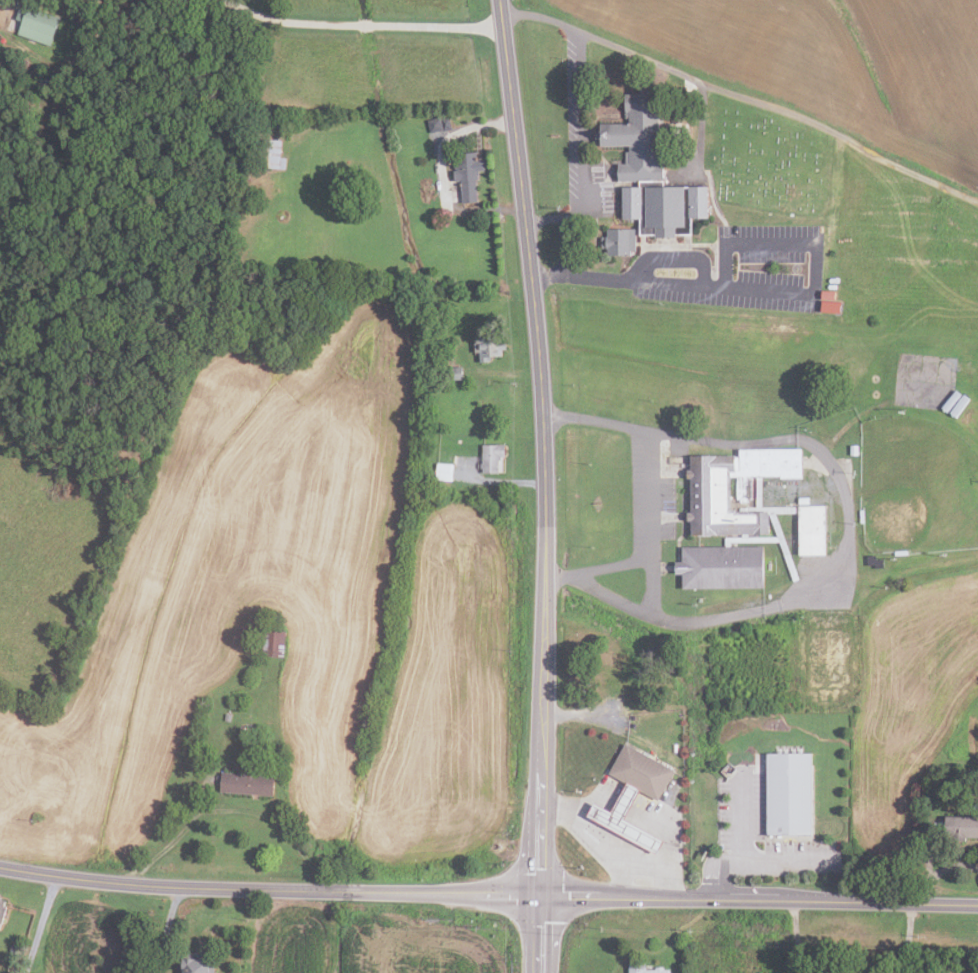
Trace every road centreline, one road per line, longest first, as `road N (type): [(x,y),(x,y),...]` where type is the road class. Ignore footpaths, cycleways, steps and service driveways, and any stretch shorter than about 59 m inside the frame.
road 1 (secondary): [(977,902),(221,889),(0,867)]
road 2 (primary): [(544,972),(548,425),(499,0)]

